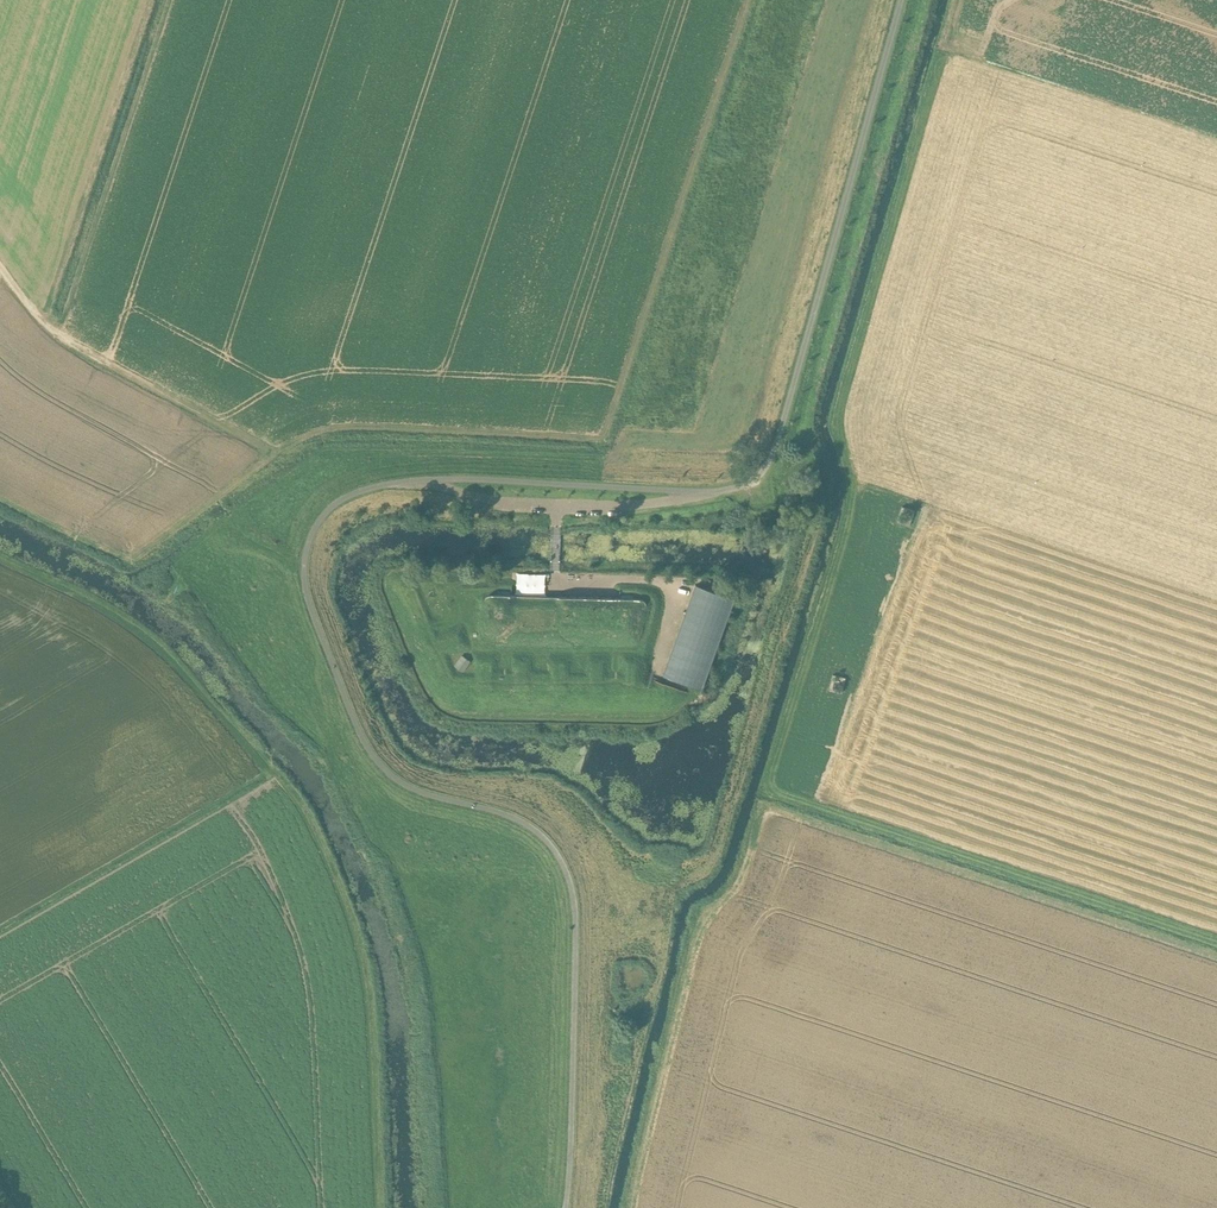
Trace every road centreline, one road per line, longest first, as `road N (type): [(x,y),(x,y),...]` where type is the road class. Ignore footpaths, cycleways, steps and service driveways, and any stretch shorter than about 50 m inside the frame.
road 1 (unclassified): [(566,1207),(575,920),(567,873),(526,824),(416,790),(379,764),(355,724),(310,605),(307,551),(336,504),(391,484),(487,480),(709,492),(762,473),(785,418),(900,0)]

